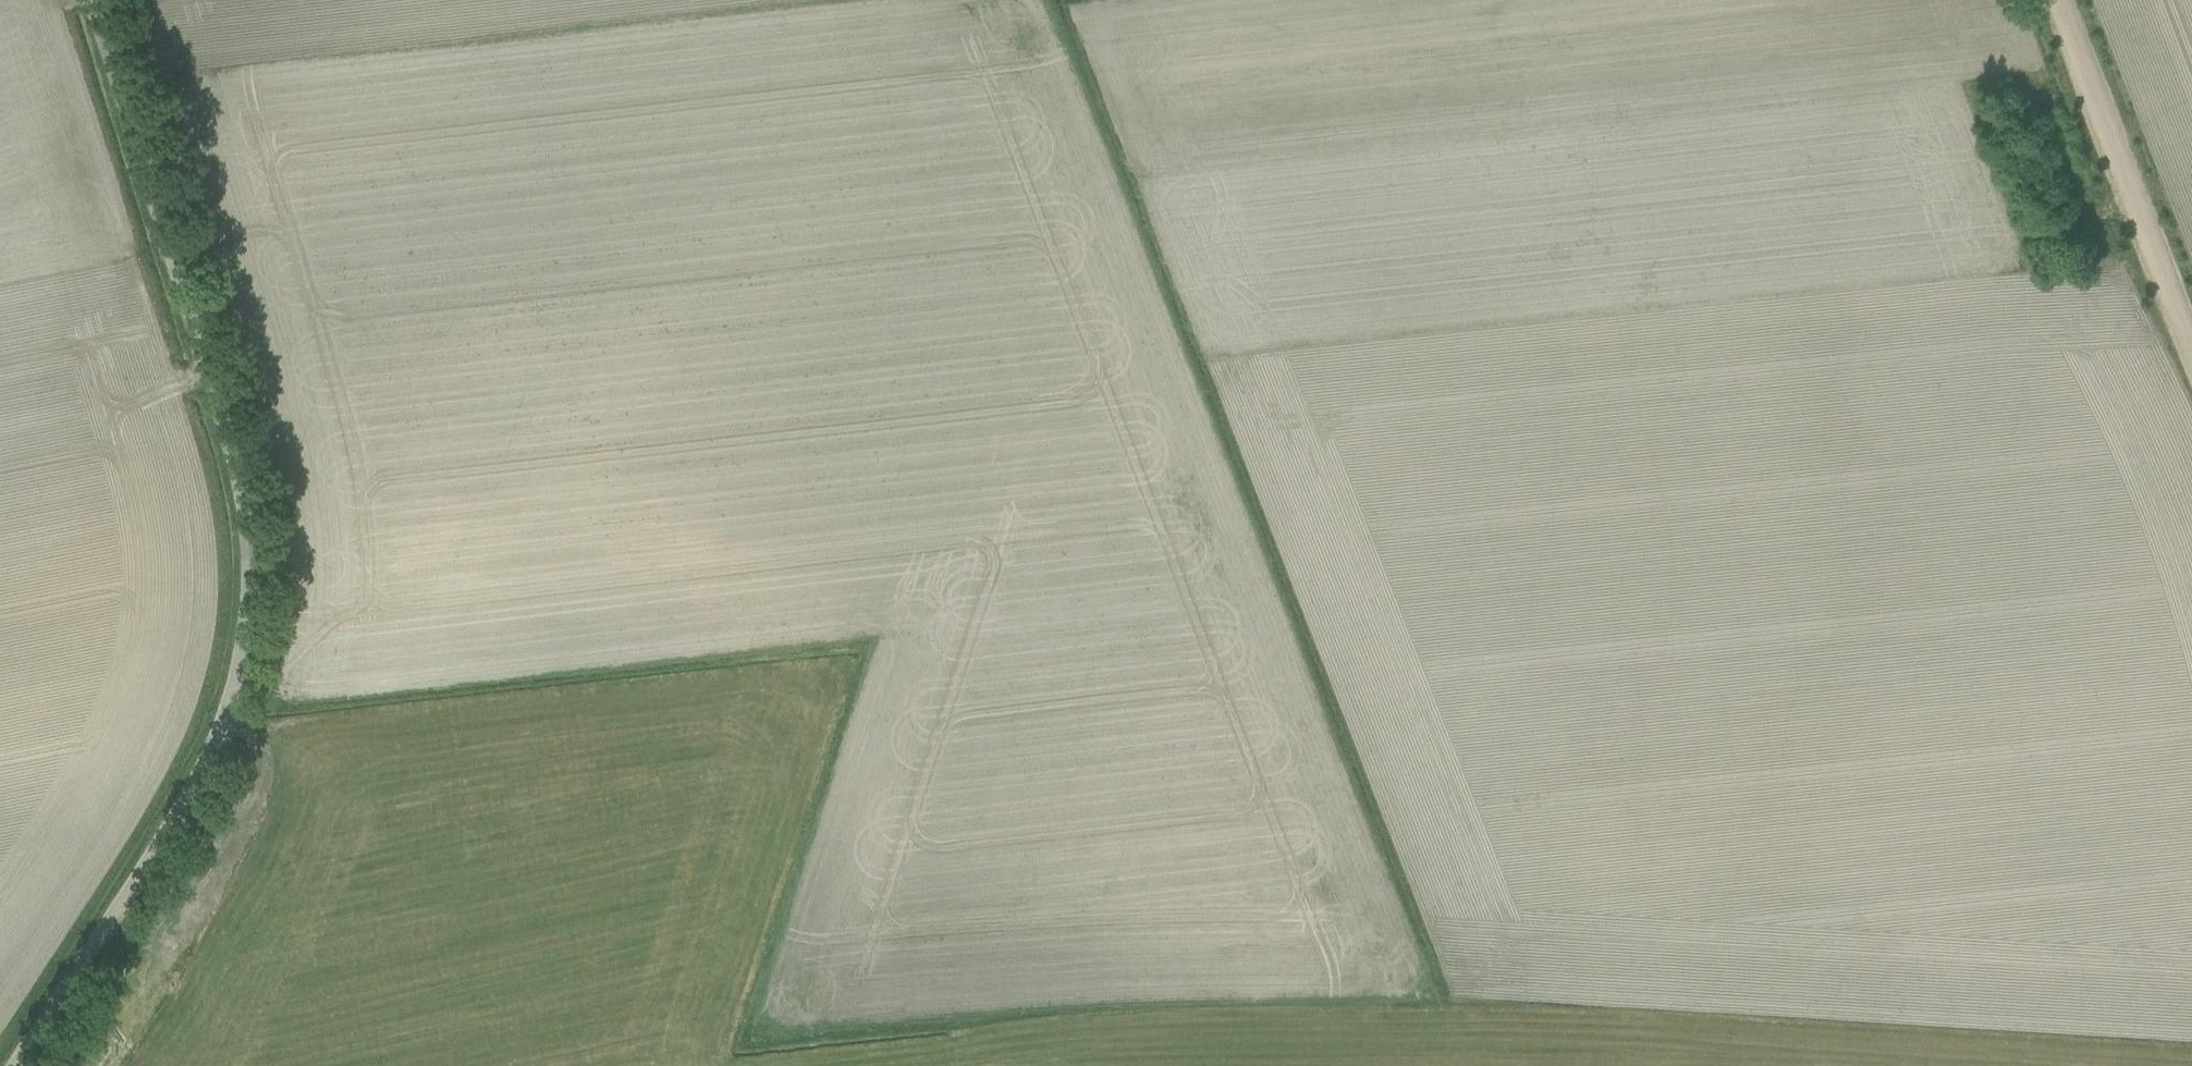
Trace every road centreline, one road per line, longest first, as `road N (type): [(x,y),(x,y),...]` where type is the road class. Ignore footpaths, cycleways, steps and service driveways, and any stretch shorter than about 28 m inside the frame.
road 1 (unclassified): [(24,1065),(227,746),(255,644),(252,528),(91,0)]
road 2 (track): [(2191,364),(2059,0)]

